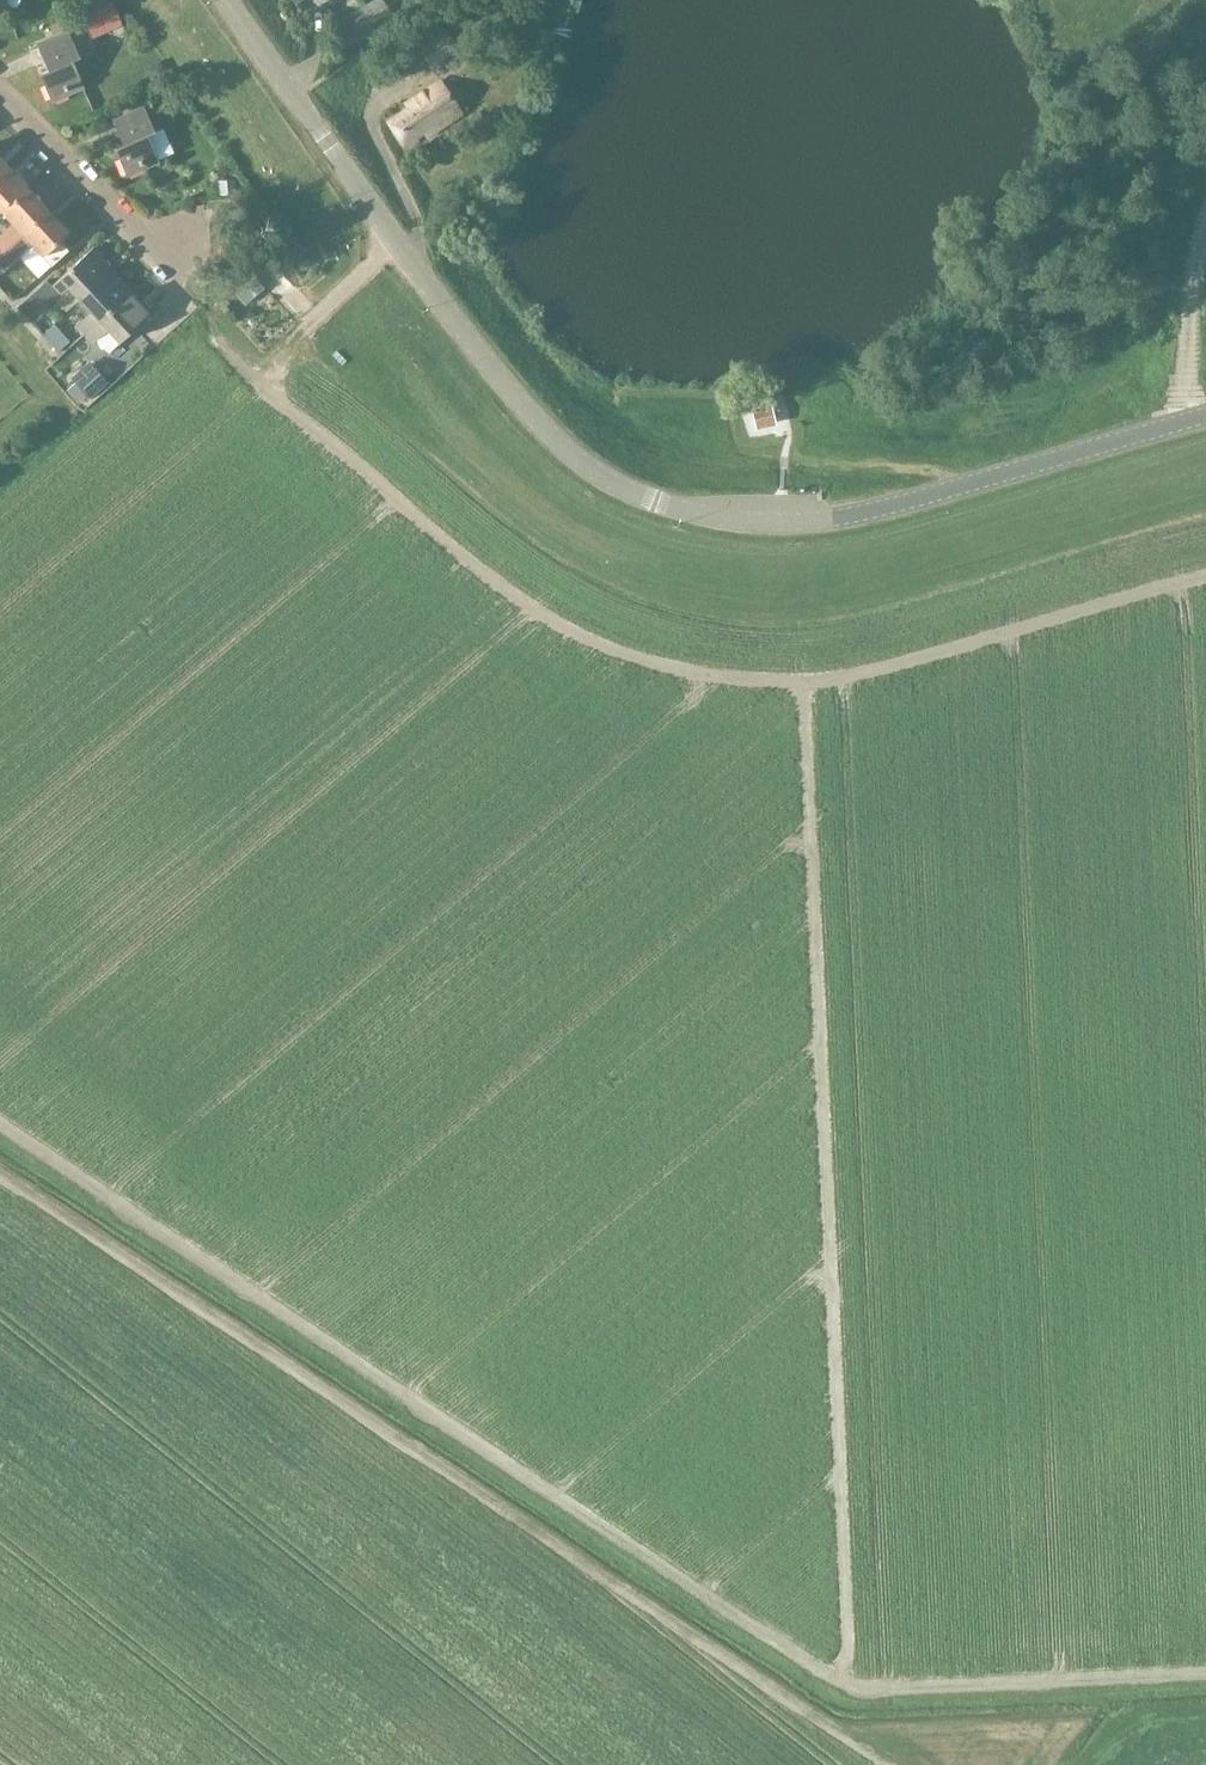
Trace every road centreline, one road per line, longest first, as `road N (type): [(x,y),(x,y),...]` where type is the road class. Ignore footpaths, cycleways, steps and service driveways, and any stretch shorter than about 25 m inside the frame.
road 1 (tertiary): [(1205,415),(830,519),(733,520),(643,497),(570,454),(486,362),(227,0)]
road 2 (residential): [(154,255),(0,103)]
road 3 (track): [(1205,211),(1182,341),(1187,420)]

